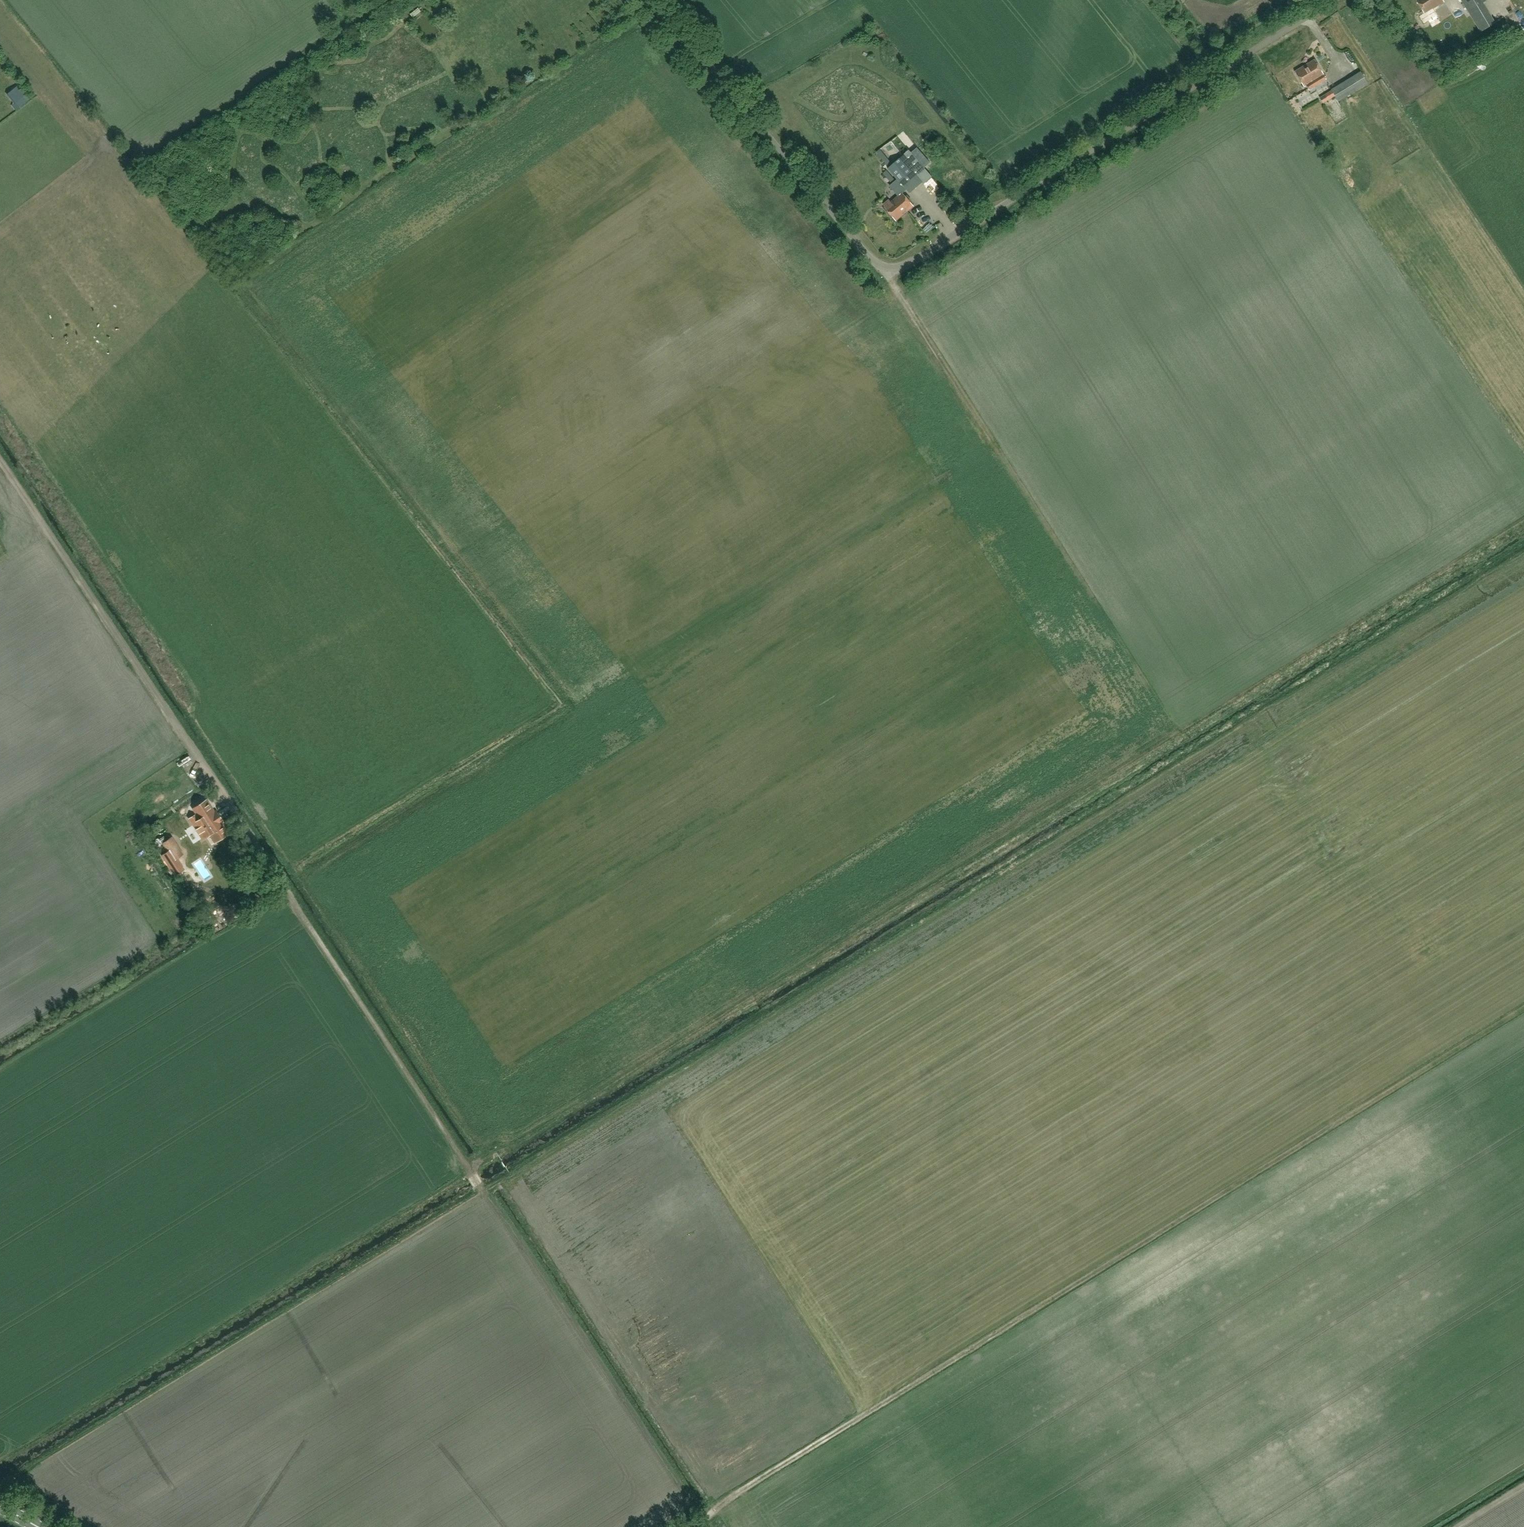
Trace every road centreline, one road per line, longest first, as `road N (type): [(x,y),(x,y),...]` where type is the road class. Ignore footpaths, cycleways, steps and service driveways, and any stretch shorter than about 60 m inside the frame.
road 1 (track): [(0,1485),(481,1191),(0,461)]
road 2 (track): [(1523,1003),(692,1526)]
road 3 (unclassified): [(654,0),(884,272),(1322,0)]

